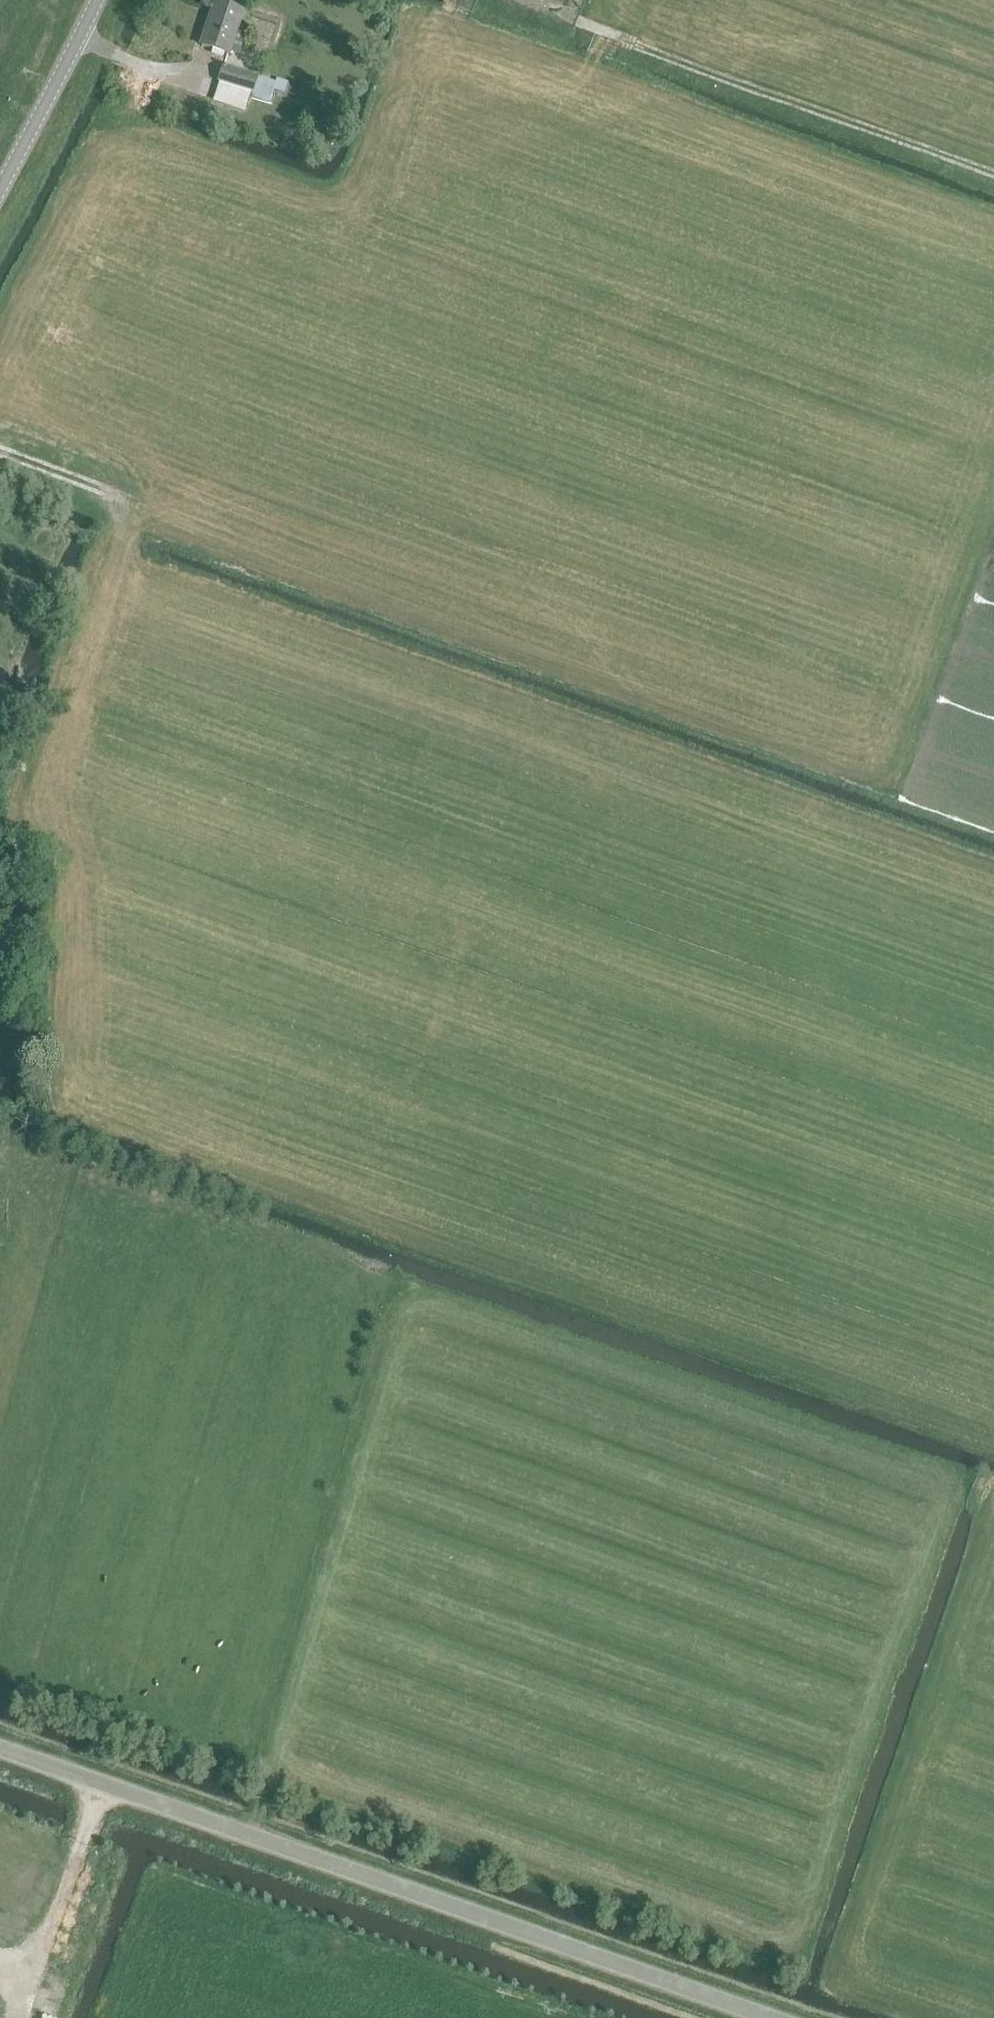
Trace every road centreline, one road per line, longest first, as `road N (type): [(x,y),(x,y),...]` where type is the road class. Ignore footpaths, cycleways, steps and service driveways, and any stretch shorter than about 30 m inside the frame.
road 1 (unclassified): [(759,2017),(0,1751)]
road 2 (track): [(513,0),(993,174)]
road 3 (track): [(17,2017),(103,1787)]
road 4 (unclassified): [(0,195),(98,0)]

